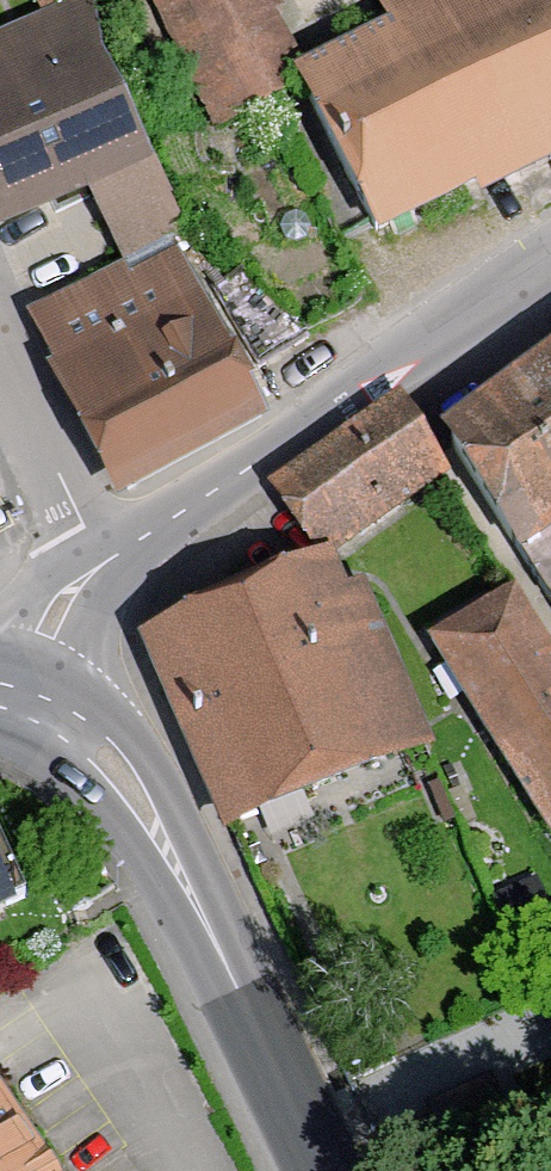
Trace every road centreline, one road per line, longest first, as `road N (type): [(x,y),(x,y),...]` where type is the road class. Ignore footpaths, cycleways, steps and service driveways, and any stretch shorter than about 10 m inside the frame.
road 1 (secondary): [(325,1170),(189,886),(130,787),(86,736),(17,700)]
road 2 (unclassified): [(92,573),(550,264)]
road 3 (residential): [(92,573),(0,359)]
road 4 (unclassified): [(17,700),(52,619),(92,573)]

